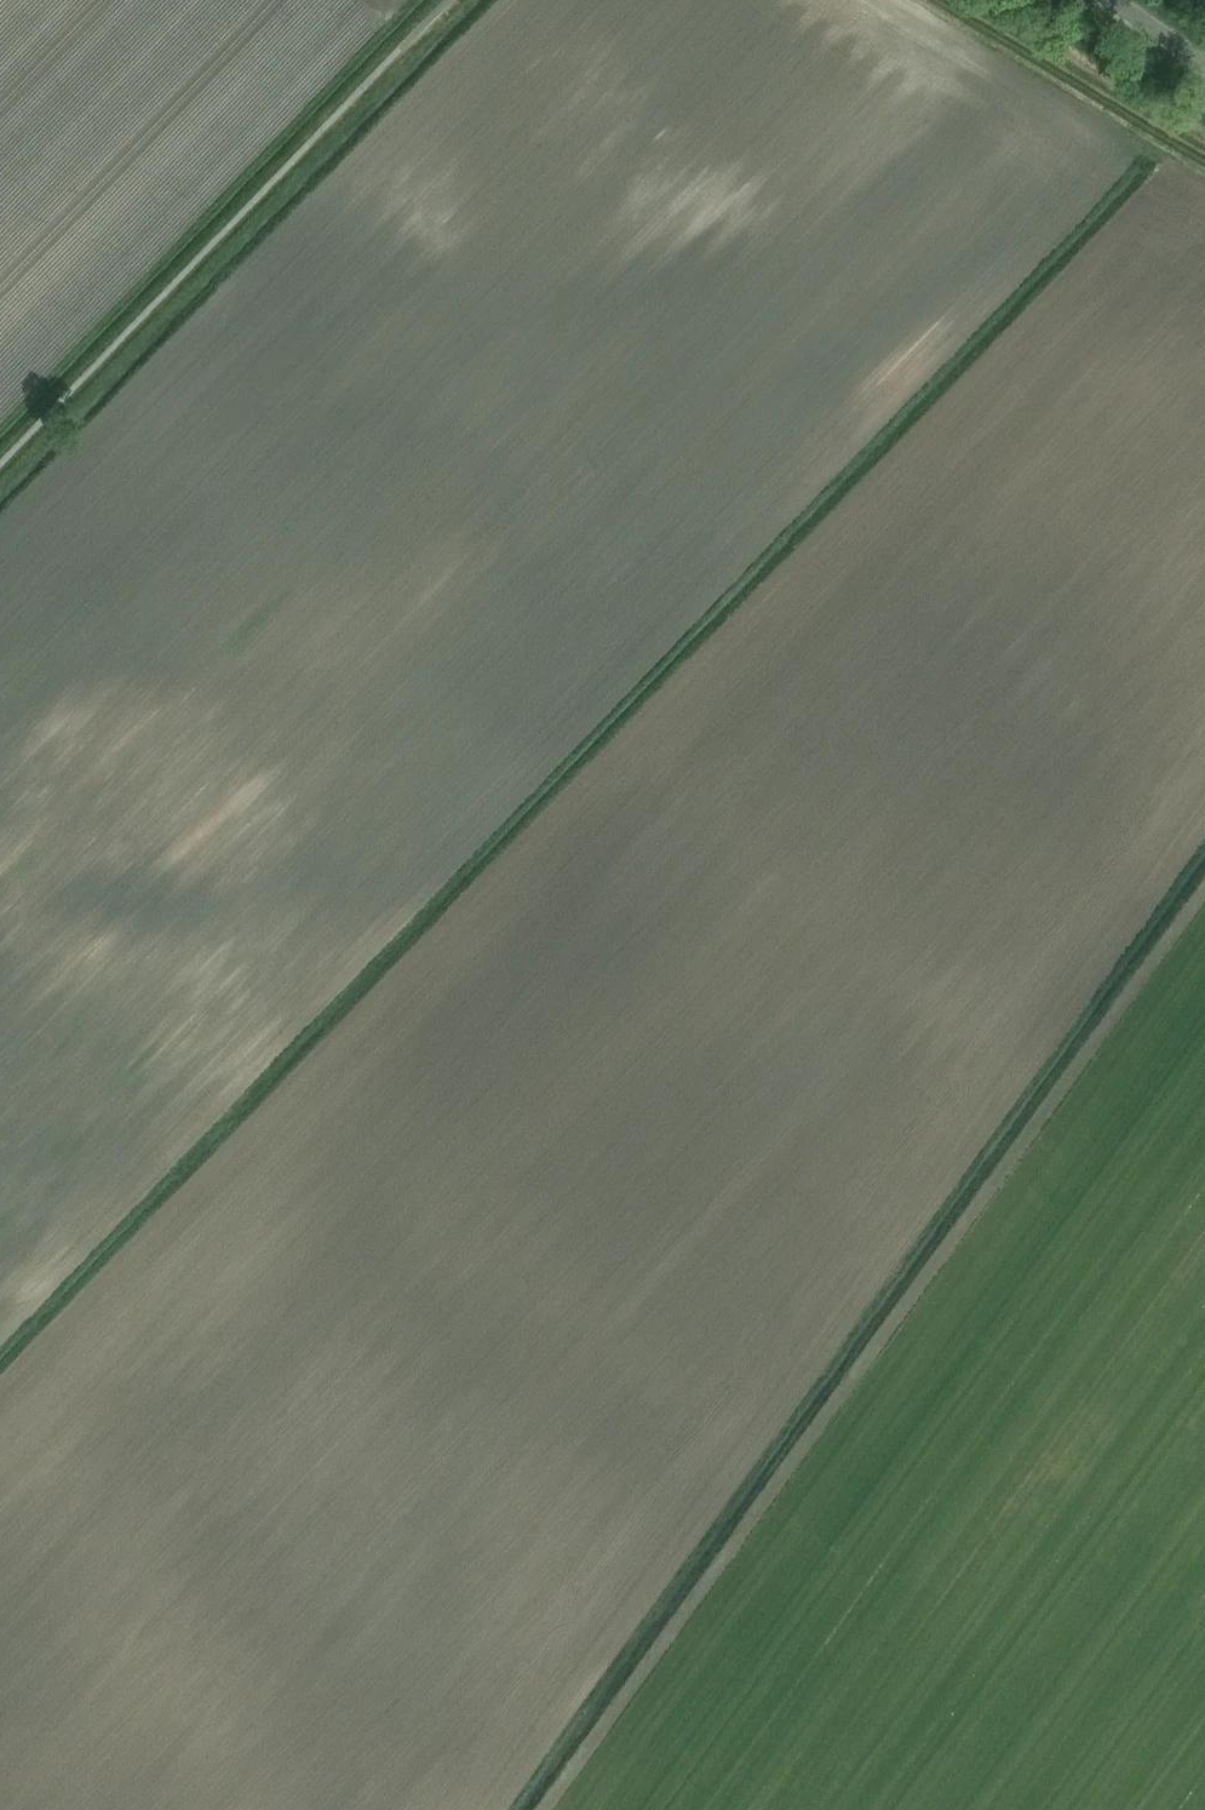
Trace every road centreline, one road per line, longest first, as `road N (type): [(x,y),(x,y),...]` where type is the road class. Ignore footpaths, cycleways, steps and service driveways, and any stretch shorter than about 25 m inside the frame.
road 1 (unclassified): [(1204,74),(1100,0)]

